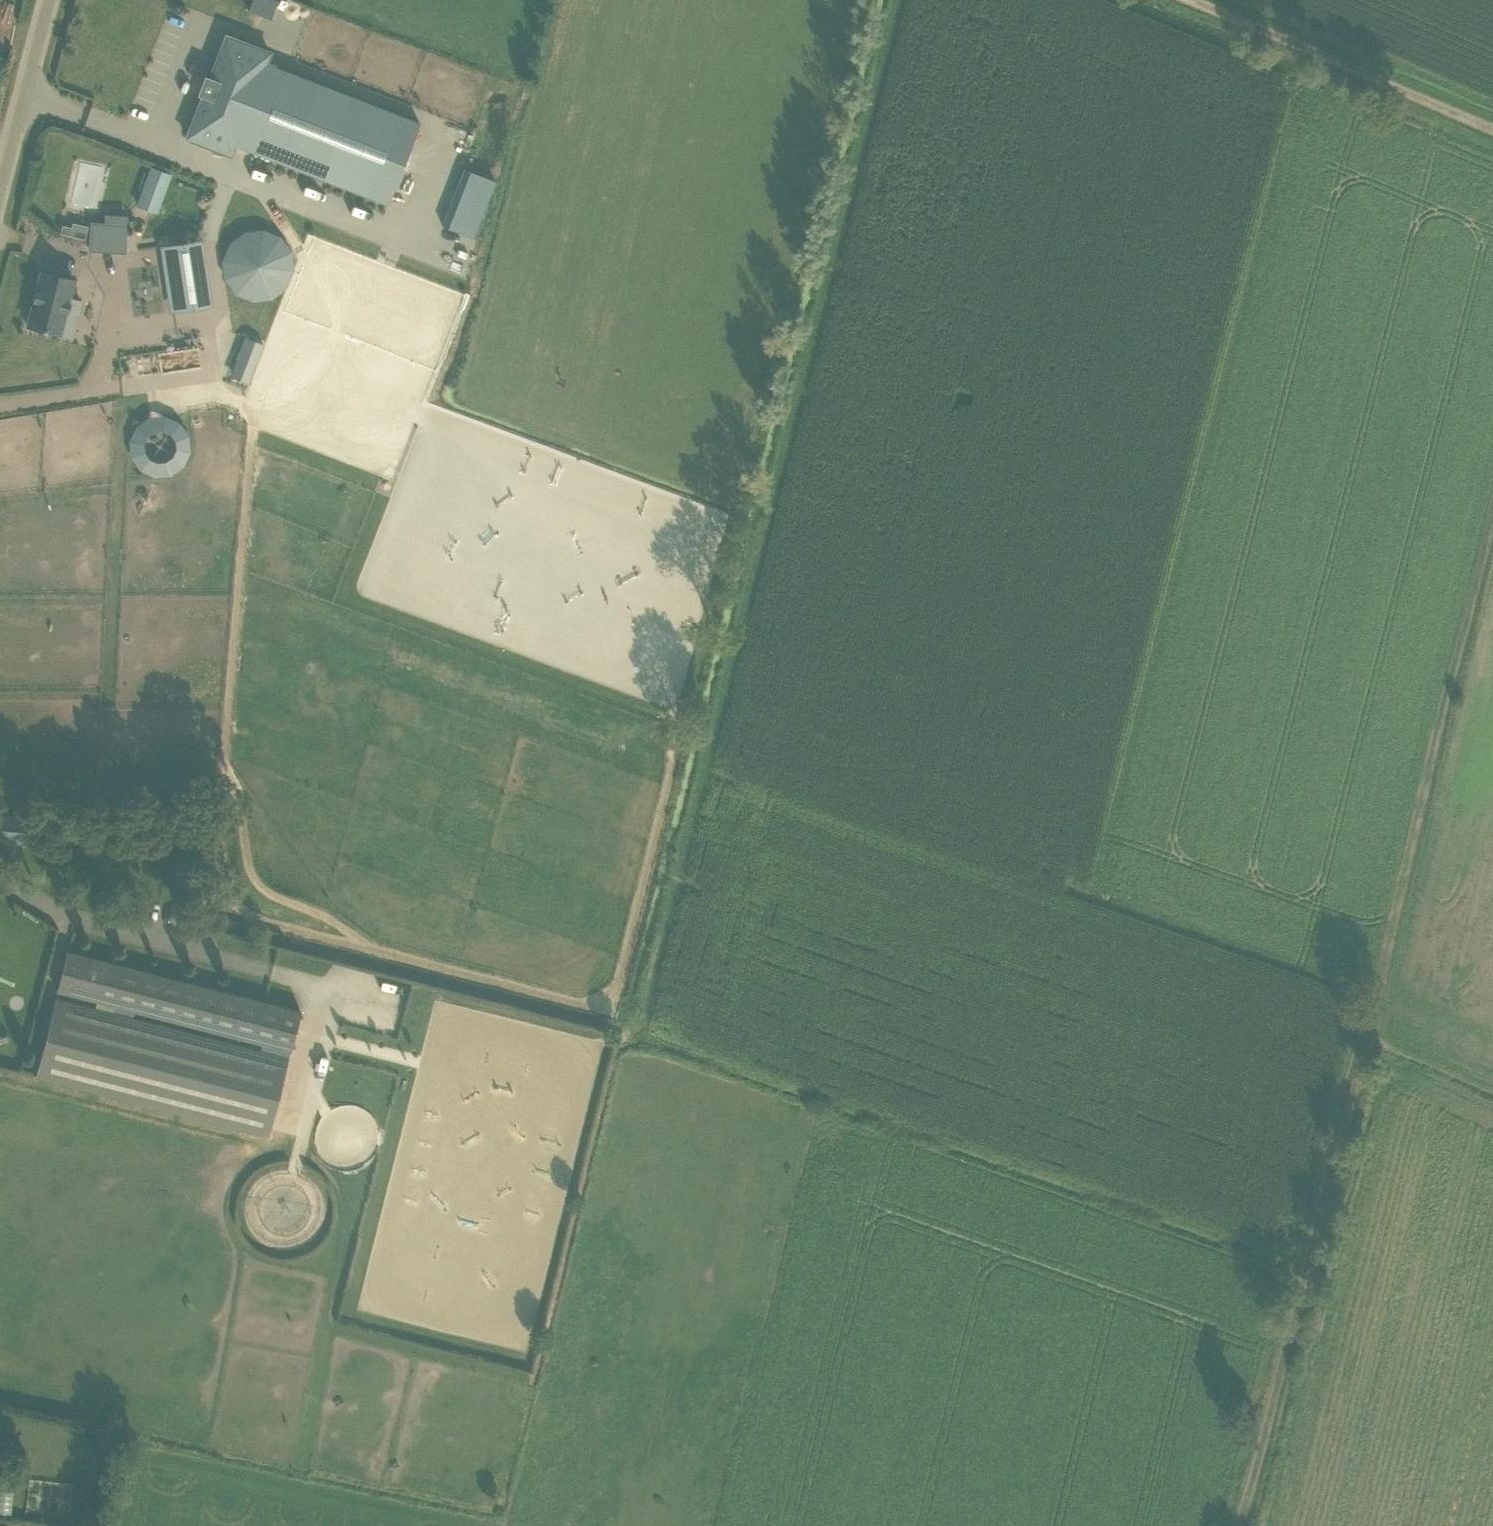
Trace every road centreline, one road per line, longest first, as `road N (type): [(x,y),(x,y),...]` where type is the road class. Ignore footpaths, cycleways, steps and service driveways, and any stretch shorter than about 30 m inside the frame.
road 1 (track): [(1251,1525),(1492,551)]
road 2 (track): [(1492,138),(1180,0)]
road 3 (unclassified): [(0,177),(56,0)]

